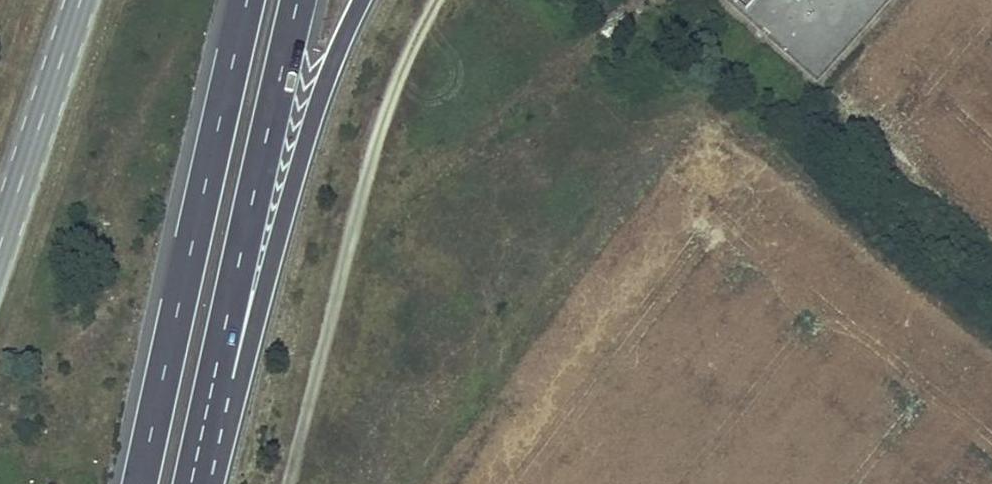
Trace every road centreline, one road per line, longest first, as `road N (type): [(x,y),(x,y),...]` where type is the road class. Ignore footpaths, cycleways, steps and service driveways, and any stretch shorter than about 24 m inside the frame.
road 1 (track): [(286,483),(387,97),(440,0)]
road 2 (trunk): [(244,0),(136,483)]
road 3 (trunk): [(212,387),(243,356),(311,123),(363,0)]
road 4 (trunk): [(212,387),(298,0)]
road 5 (tertiary): [(73,0),(0,226)]

